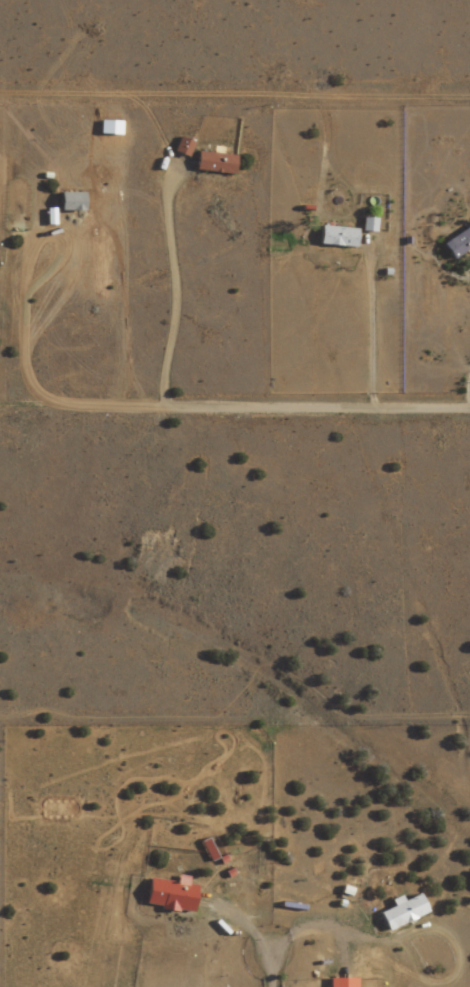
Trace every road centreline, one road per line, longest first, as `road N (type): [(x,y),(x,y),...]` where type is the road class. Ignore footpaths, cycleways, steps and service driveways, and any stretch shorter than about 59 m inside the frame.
road 1 (residential): [(22,410),(469,409)]

